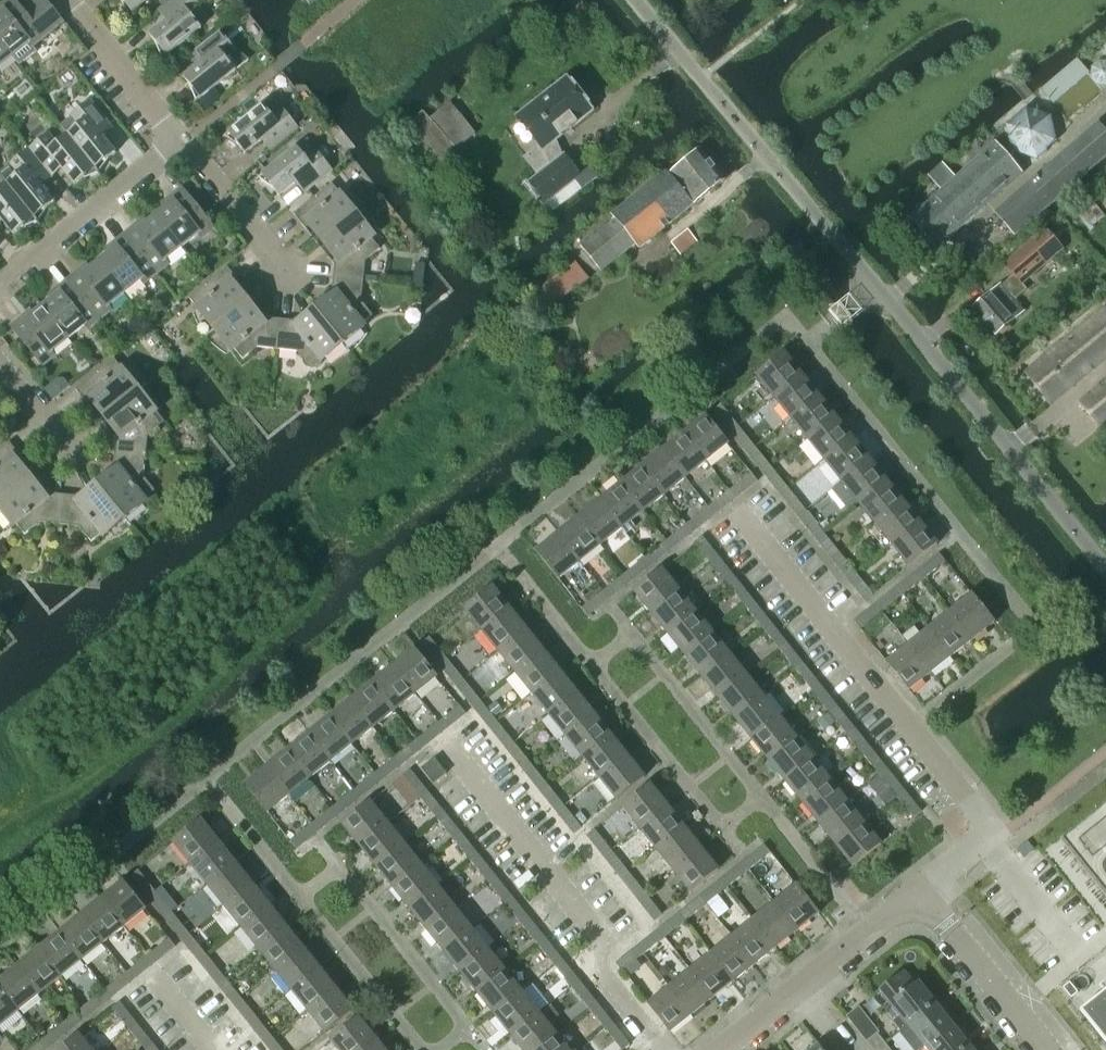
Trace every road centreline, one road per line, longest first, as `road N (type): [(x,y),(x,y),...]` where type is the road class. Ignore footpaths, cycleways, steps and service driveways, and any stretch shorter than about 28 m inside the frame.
road 1 (residential): [(1105,565),(636,0)]
road 2 (unclassified): [(718,1049),(920,890)]
road 3 (residential): [(0,291),(187,140)]
road 4 (unclassified): [(920,890),(1049,1049)]
road 5 (residential): [(187,140),(63,0)]
road 6 (residential): [(285,270),(187,140)]

